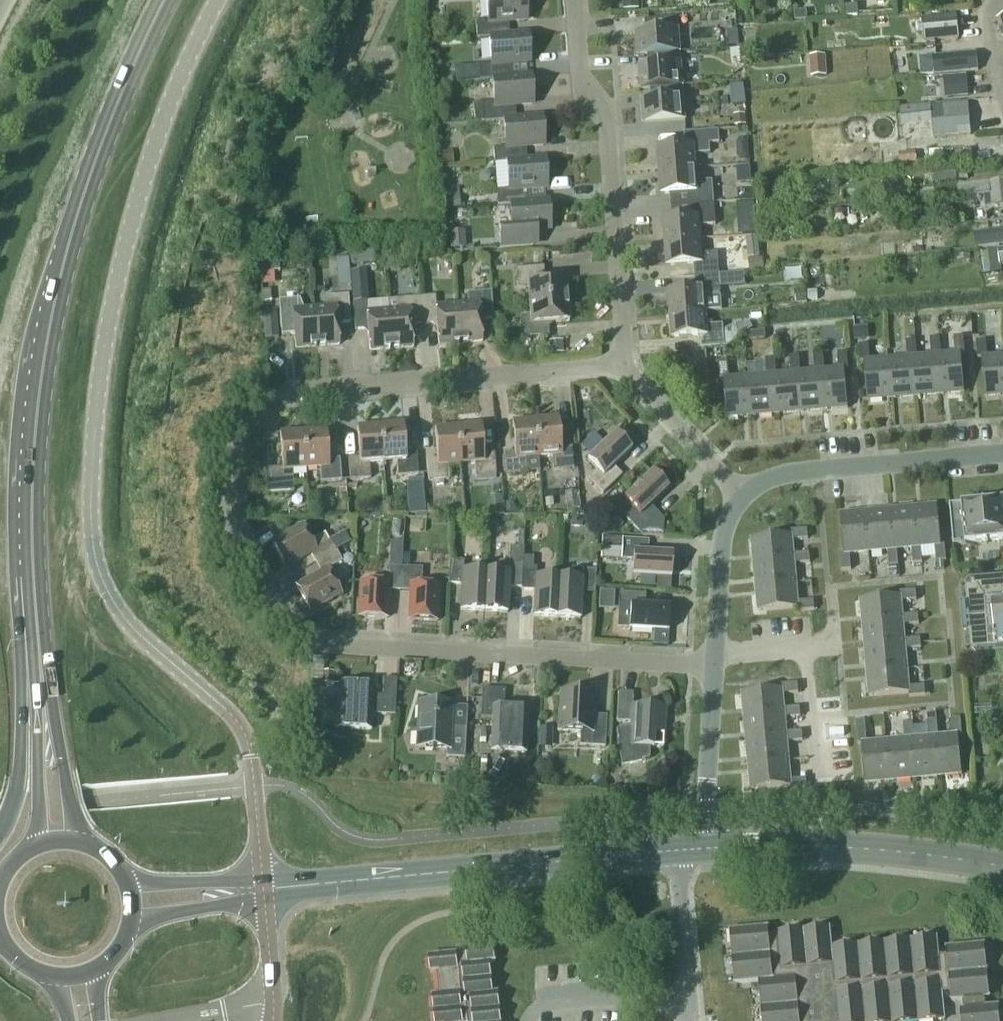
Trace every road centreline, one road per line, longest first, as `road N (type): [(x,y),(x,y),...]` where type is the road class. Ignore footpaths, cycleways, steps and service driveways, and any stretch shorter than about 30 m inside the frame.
road 1 (residential): [(714,665),(318,642),(284,621),(229,524),(238,430),(272,396),(624,365)]
road 2 (unclassified): [(264,889),(242,729),(114,604),(91,534),(100,376),(129,233),(171,102),(218,0)]
road 3 (primary): [(31,537),(58,294),(98,152),(164,0)]
road 4 (tertiary): [(264,889),(675,850)]
road 5 (residential): [(624,365),(605,112),(580,80),(574,0)]
road 6 (primary): [(31,537),(17,595),(19,779),(0,832)]
road 7 (tertiary): [(1002,866),(833,846),(709,848)]
road 8 (unclassified): [(742,497),(798,471),(1002,452)]
road 9 (unclassified): [(709,848),(714,665)]
road 10 (residential): [(830,586),(836,644),(715,654)]
road 11 (residential): [(742,497),(624,365)]
road 12 (primary): [(41,672),(37,842)]
road 13 (primary): [(75,838),(41,672)]
road 14 (unclassified): [(715,654),(723,542),(742,497)]
road 15 (tertiary): [(264,889),(127,878)]
road 16 (tertiary): [(132,922),(230,906),(264,889)]
road 17 (primary): [(41,672),(31,537)]

